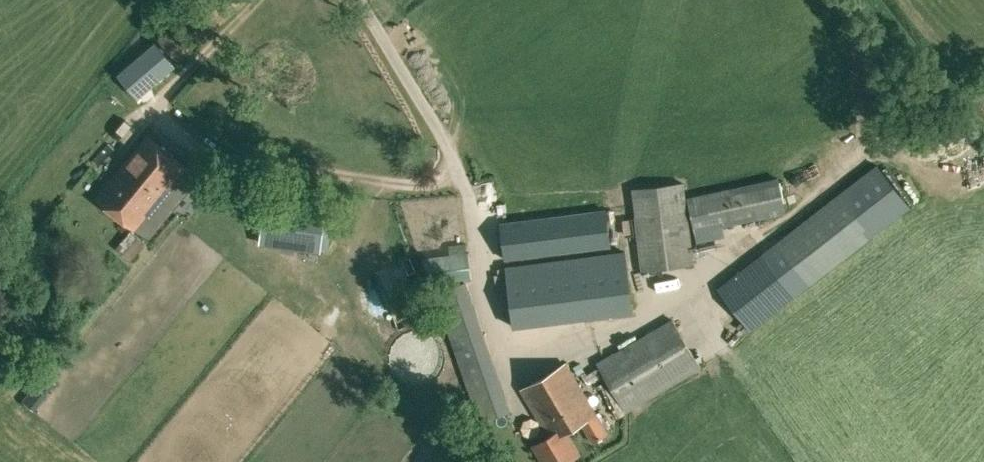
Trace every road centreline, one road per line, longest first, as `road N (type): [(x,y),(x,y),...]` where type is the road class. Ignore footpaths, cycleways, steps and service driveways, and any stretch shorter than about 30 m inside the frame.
road 1 (unclassified): [(466,193),(353,0)]

